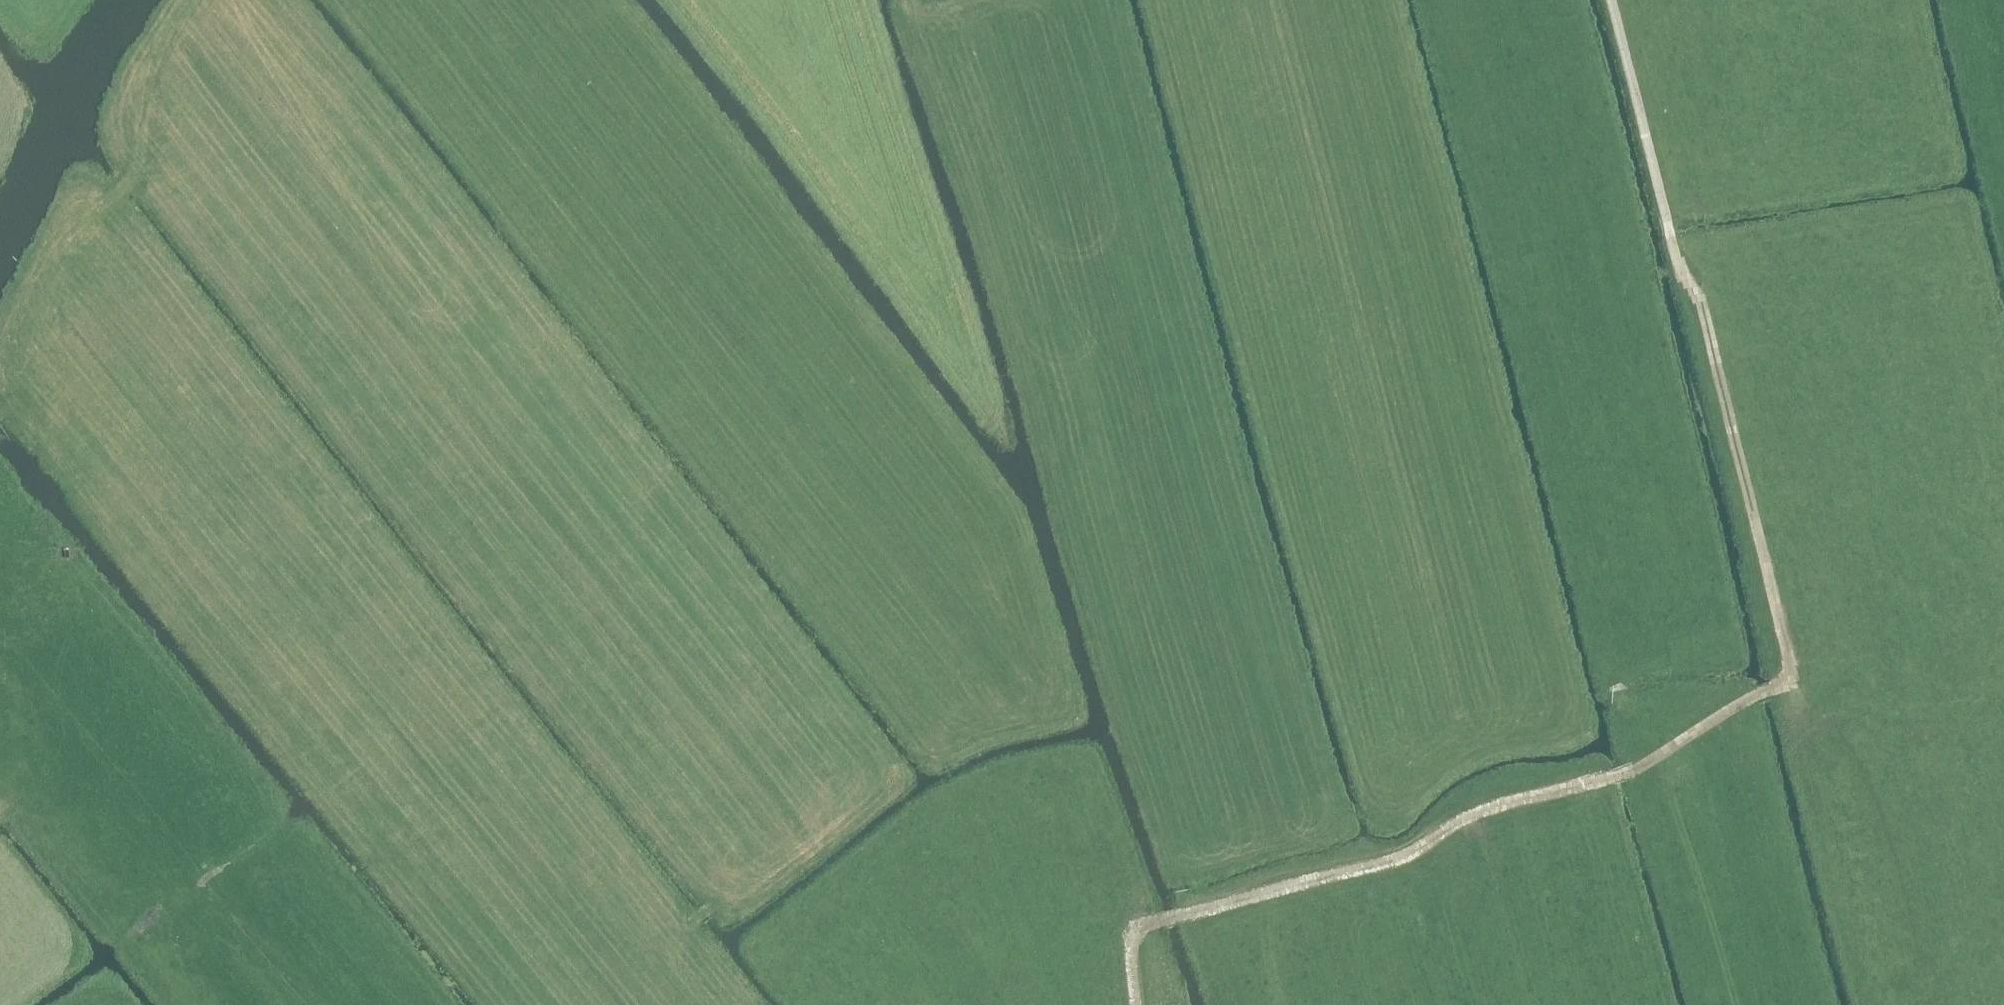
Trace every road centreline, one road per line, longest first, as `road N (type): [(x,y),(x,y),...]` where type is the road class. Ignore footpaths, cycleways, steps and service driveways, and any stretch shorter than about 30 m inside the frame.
road 1 (track): [(1792,676),(1628,773),(1479,811),(1400,859),(1159,919),(1135,935),(1137,1004)]
road 2 (track): [(1610,0),(1680,272),(1702,303),(1792,676)]
road 3 (track): [(1792,676),(1834,858)]

